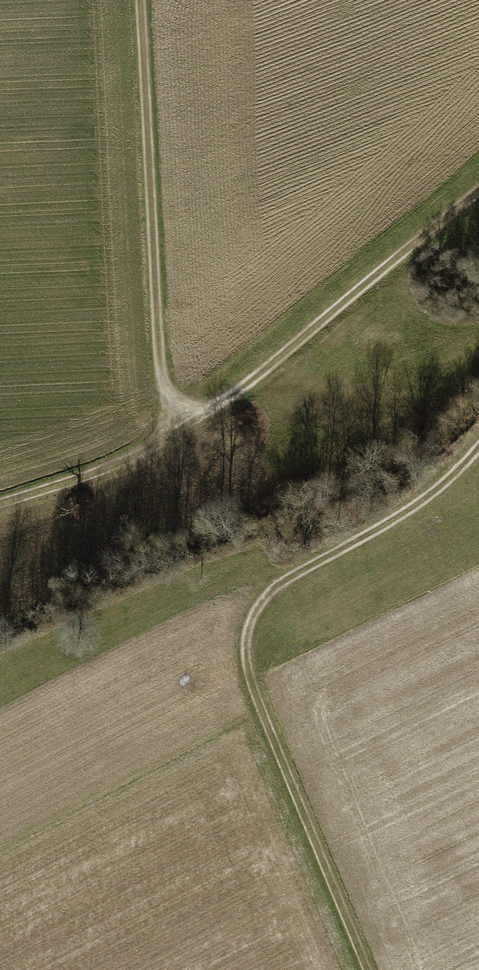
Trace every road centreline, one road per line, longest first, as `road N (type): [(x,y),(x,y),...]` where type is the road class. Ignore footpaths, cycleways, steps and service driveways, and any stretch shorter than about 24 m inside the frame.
road 1 (track): [(478,437),(421,500),(279,577),(258,595),(246,633),(248,668),(366,969)]
road 2 (track): [(140,0),(161,371),(184,427)]
road 3 (track): [(184,427),(478,192)]
road 4 (track): [(279,577),(238,572),(0,693)]
road 5 (track): [(0,500),(121,463),(184,427)]

